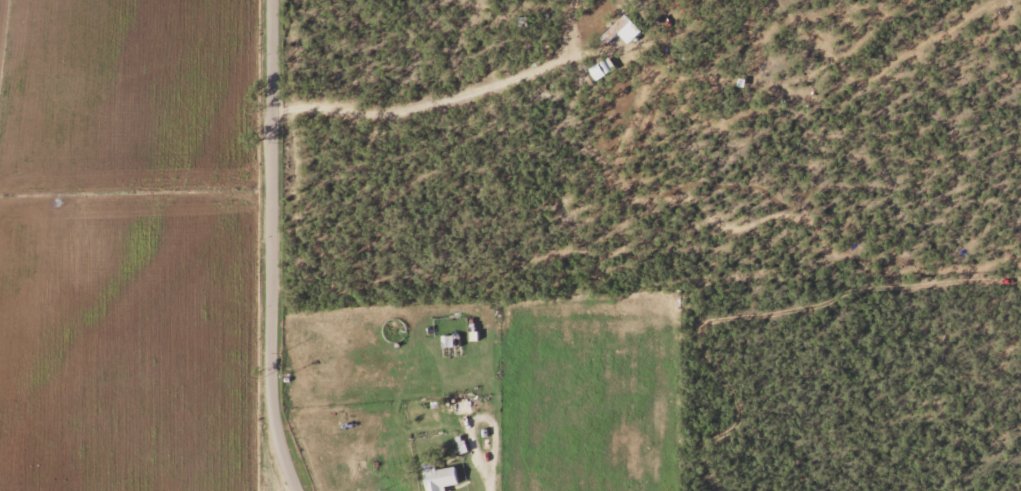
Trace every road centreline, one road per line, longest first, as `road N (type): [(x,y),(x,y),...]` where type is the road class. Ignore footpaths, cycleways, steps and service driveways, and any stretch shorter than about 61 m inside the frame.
road 1 (residential): [(302,490),(273,413),(267,0)]

